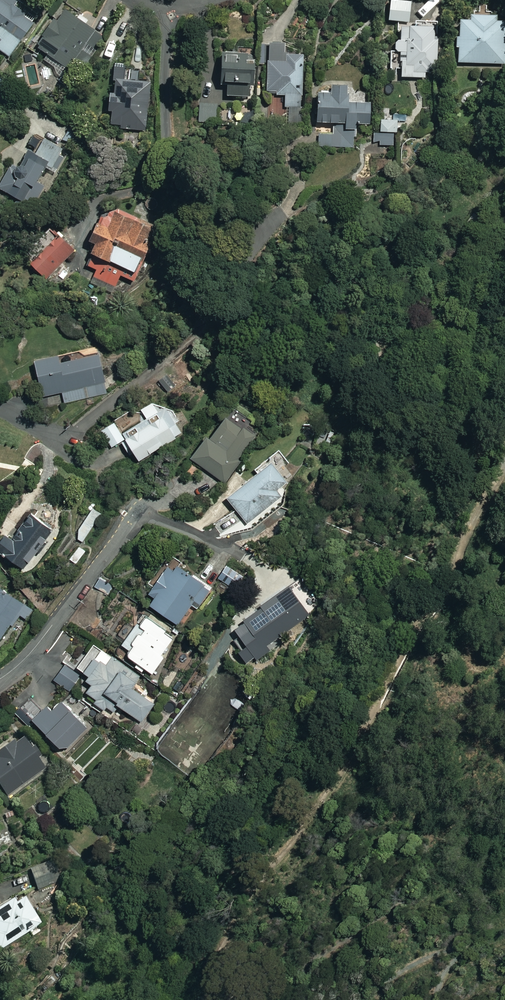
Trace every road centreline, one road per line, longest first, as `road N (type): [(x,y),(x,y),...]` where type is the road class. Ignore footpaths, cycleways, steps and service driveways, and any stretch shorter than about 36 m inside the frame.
road 1 (residential): [(0,679),(32,650),(139,514)]

